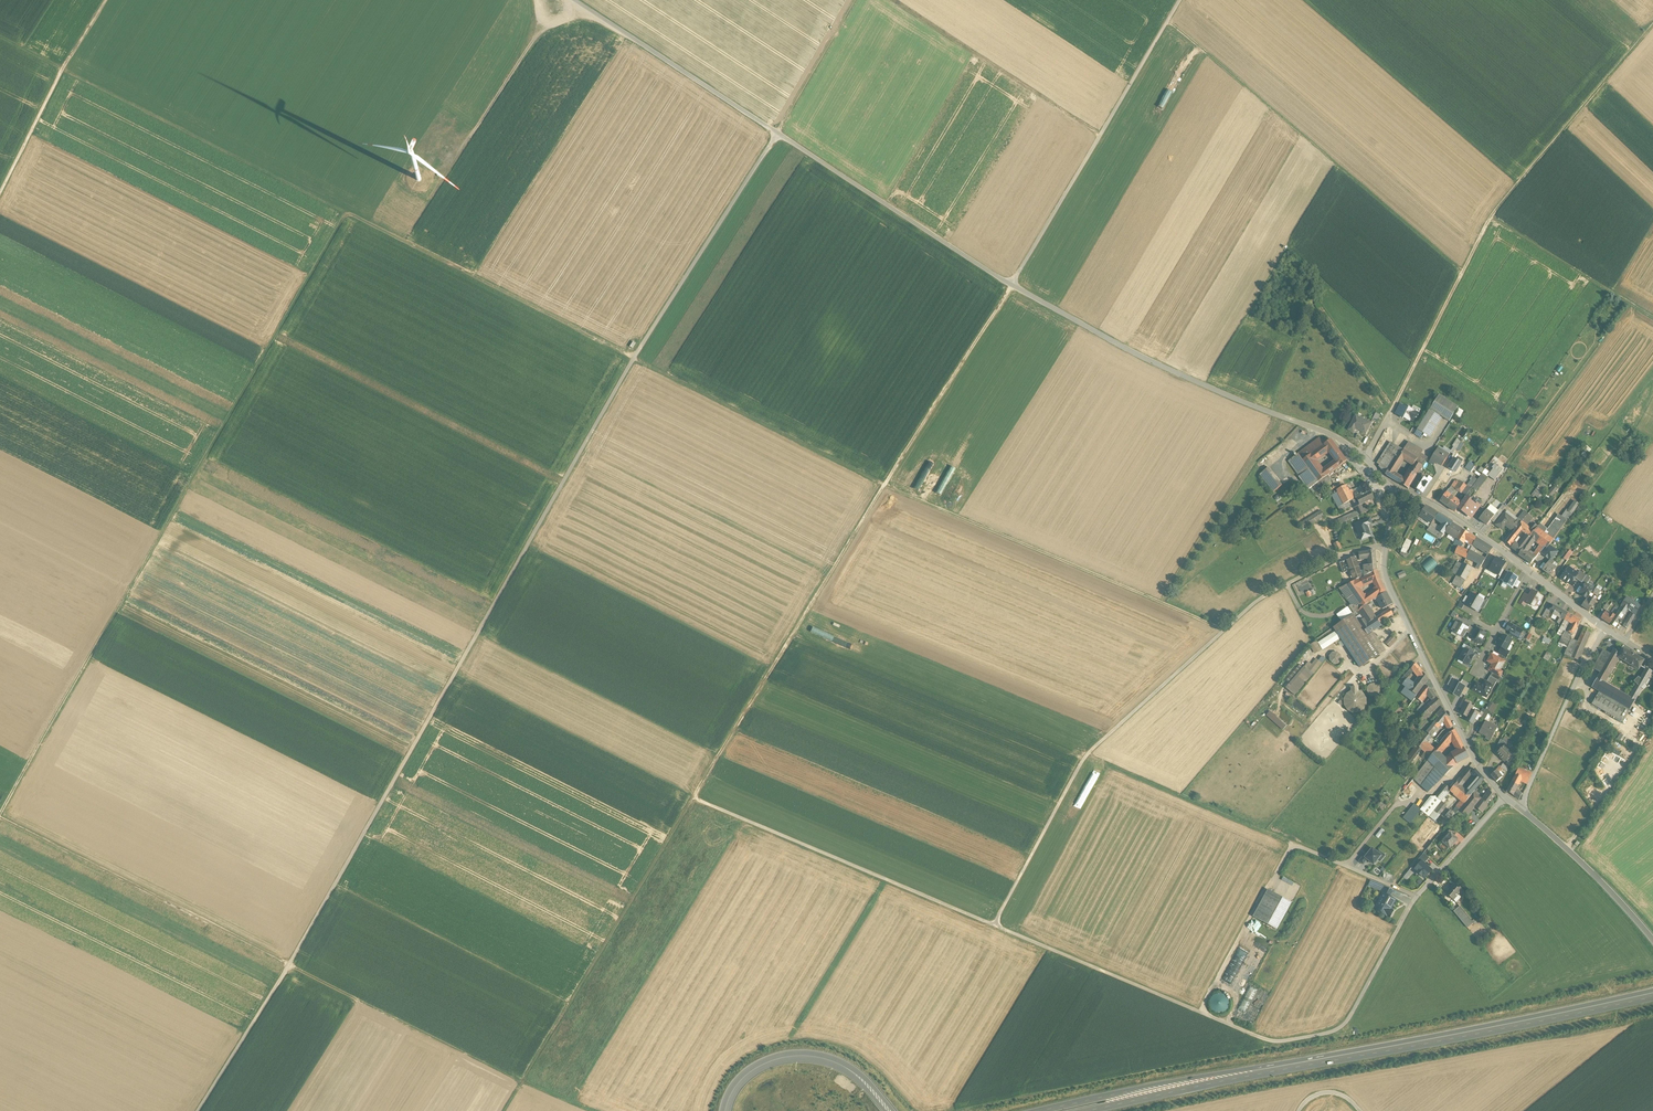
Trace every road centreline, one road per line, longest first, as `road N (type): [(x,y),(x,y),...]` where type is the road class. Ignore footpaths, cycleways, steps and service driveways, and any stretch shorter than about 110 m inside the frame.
road 1 (track): [(634,357),(290,965),(198,1110)]
road 2 (track): [(695,801),(1273,1046),(1346,1029),(1420,900)]
road 3 (unclassified): [(575,0),(1011,285),(1223,393)]
road 4 (track): [(634,357),(0,38)]
road 5 (track): [(347,213),(0,814)]
road 6 (track): [(0,818),(524,1084)]
road 7 (track): [(1385,546),(1352,552),(1260,597),(1088,755),(998,929)]
road 8 (trunk): [(1179,1085),(1652,994)]
road 9 (track): [(855,0),(634,357)]
road 10 (track): [(1463,271),(1168,21)]
road 11 (track): [(884,484),(1225,629)]
road 12 (track): [(695,801),(884,484)]
road 13 (track): [(506,1110),(695,801)]
road 14 (residential): [(1505,796),(1484,774),(1388,583),(1385,546),(1398,488)]
road 15 (track): [(1180,0),(1011,285)]
road 16 (residential): [(1520,808),(1608,633),(1530,574)]
road 17 (track): [(884,484),(634,357)]
road 18 (track): [(1491,217),(1652,26)]
road 19 (track): [(1100,135),(894,0)]
road 20 (track): [(884,484),(1011,285)]
road 21 (residential): [(1505,796),(1420,900),(1333,863)]
road 22 (track): [(1088,755),(1291,845)]
road 23 (track): [(107,0),(0,194)]
road 24 (trunk): [(889,1110),(850,1071),(797,1056),(746,1075),(726,1110)]
road 25 (track): [(1401,391),(1491,217)]
road 26 (track): [(1200,1014),(1291,845)]
road 27 (track): [(1652,319),(1491,217)]
road 28 (unclassified): [(1652,941),(1520,808)]
road 29 (residential): [(1530,574),(1398,488)]
road 30 (track): [(560,0),(475,129)]
road 31 (trunk): [(1179,1085),(1040,1110)]
road 32 (track): [(1570,852),(1646,744)]
road 33 (track): [(1319,304),(1393,407)]

